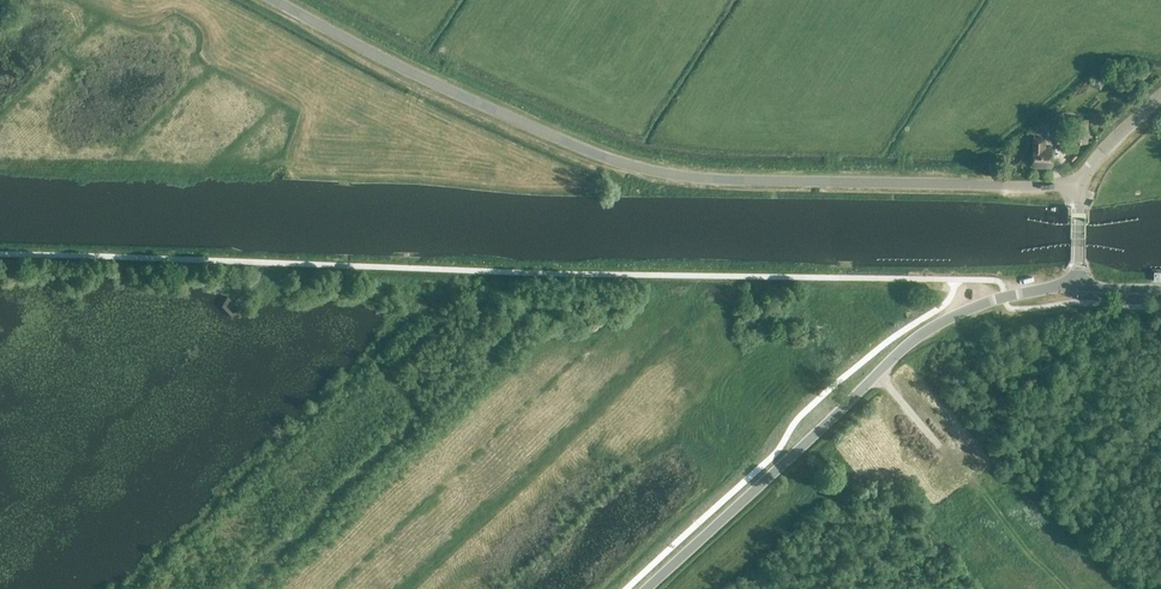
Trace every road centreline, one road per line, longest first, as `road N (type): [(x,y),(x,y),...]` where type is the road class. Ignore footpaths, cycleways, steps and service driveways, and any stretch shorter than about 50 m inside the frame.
road 1 (track): [(971,308),(957,289),(926,285),(0,260)]
road 2 (tertiary): [(1080,186),(714,180),(650,170),(458,94),(275,0)]
road 3 (tertiary): [(646,588),(920,334),(996,299),(1076,285)]
road 4 (track): [(938,448),(1064,588)]
road 5 (tertiary): [(1080,186),(1101,153),(1160,95)]

